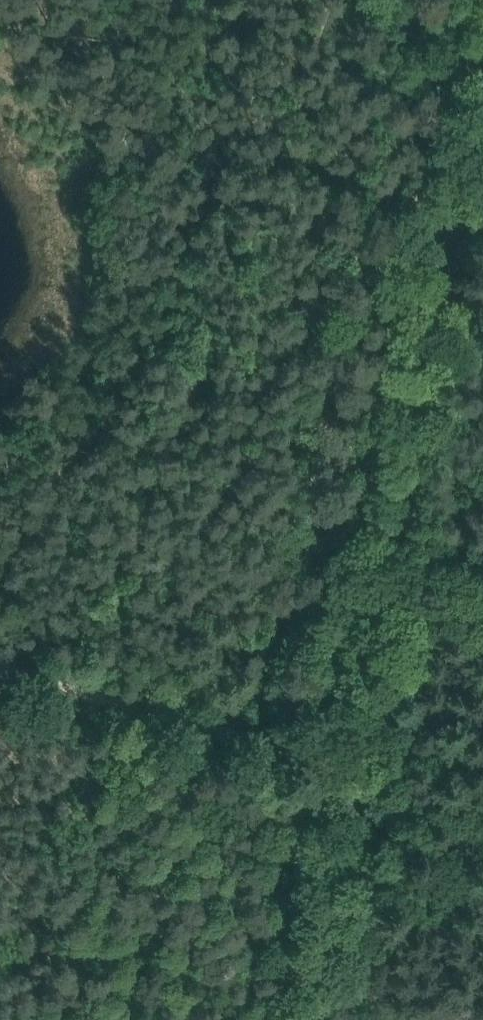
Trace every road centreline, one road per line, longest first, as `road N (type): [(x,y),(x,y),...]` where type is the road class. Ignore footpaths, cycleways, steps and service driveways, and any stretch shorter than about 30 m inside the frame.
road 1 (tertiary): [(302,1019),(482,100)]

